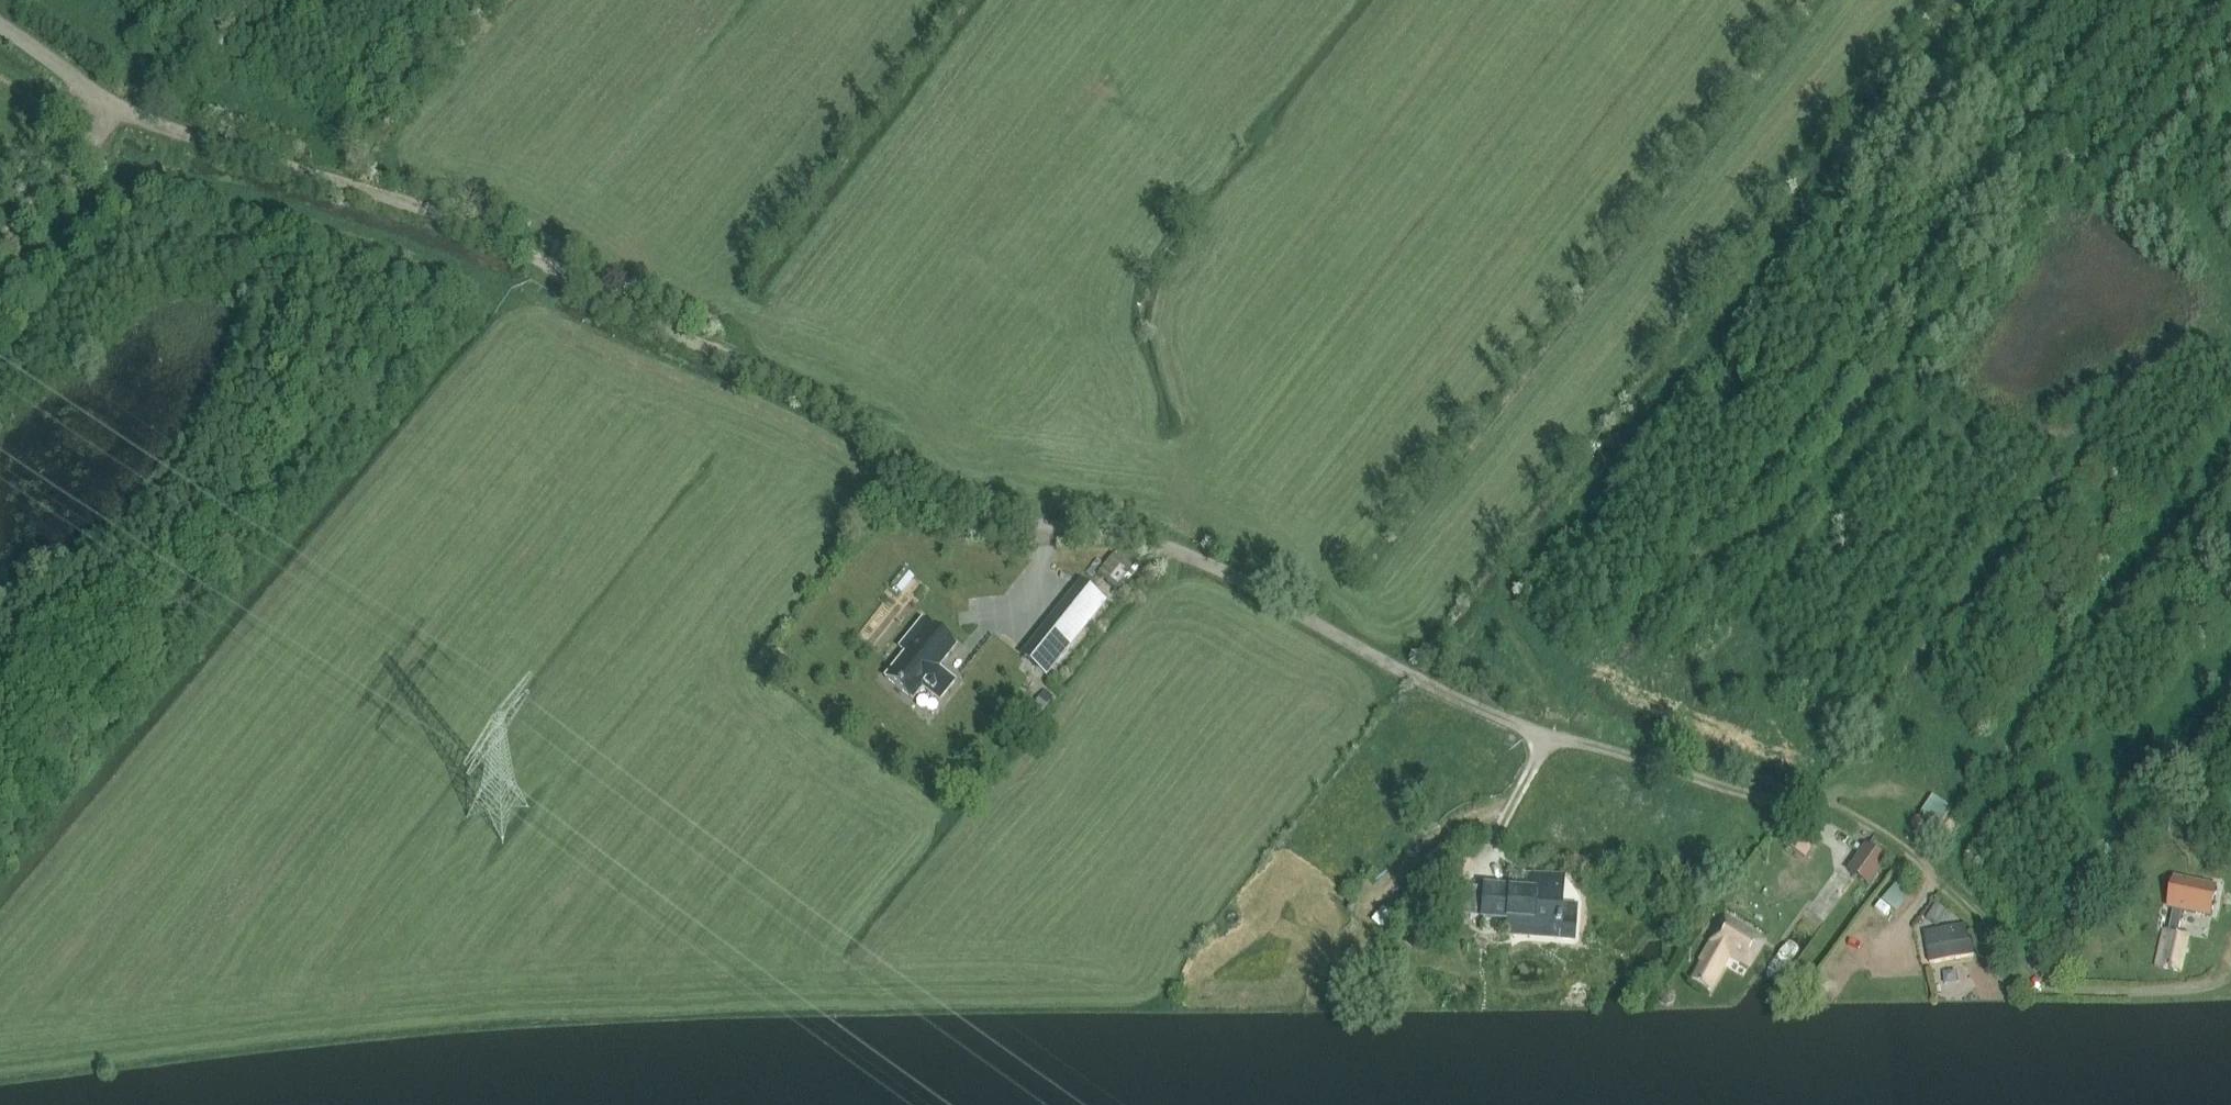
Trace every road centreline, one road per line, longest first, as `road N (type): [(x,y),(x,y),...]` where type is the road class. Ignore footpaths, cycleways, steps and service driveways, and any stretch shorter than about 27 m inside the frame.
road 1 (unclassified): [(2172,975),(2063,981),(2028,967),(1963,904),(1918,846),(1856,817),(1671,775),(1497,713),(1172,545),(981,513),(816,402),(727,364),(574,273),(120,110)]
road 2 (unclassified): [(120,110),(0,237)]
road 3 (unclassified): [(120,110),(0,25)]

